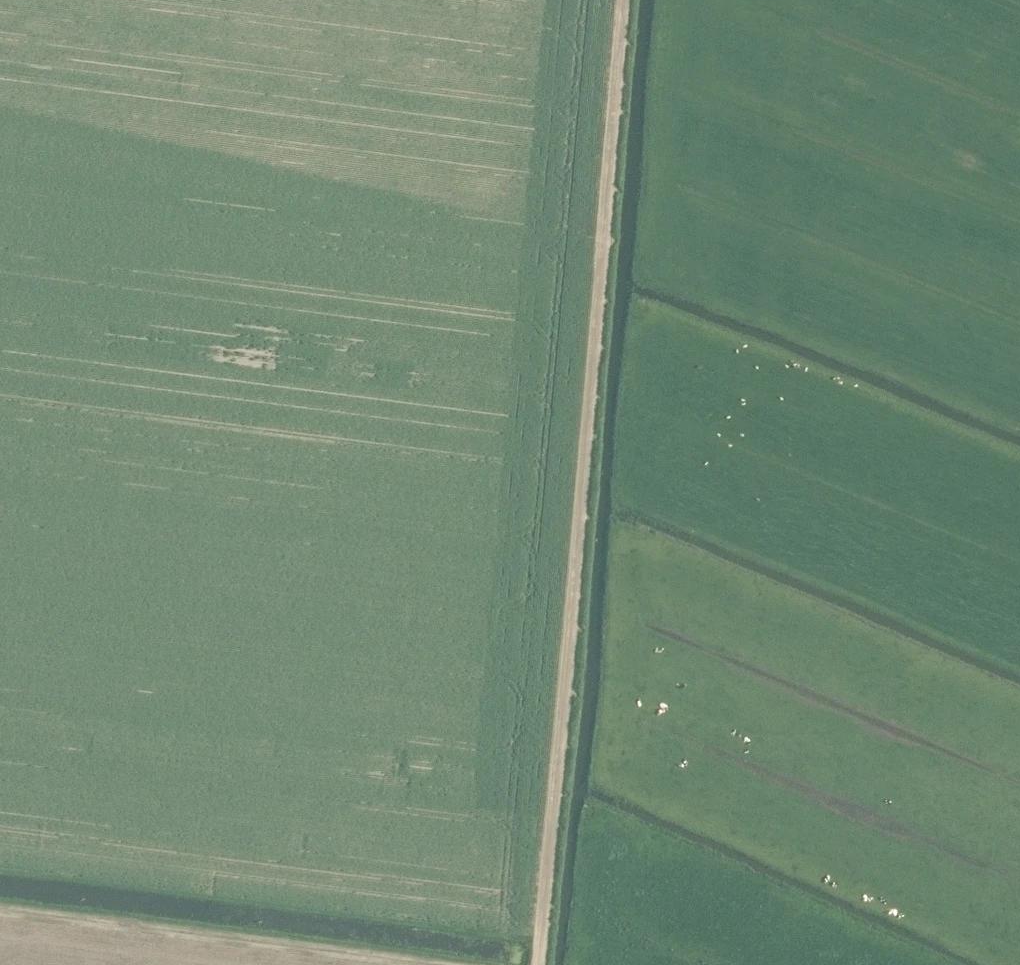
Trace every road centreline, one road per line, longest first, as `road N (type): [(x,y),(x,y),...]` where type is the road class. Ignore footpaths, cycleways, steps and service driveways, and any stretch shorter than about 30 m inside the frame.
road 1 (track): [(536,964),(625,0)]

